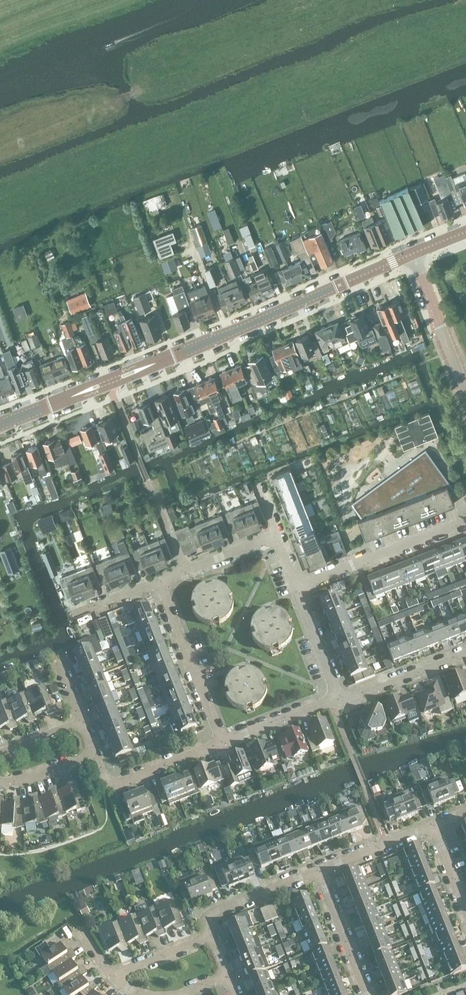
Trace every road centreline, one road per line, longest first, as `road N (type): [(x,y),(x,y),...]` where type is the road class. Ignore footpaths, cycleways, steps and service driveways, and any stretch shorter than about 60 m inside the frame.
road 1 (tertiary): [(0,424),(411,254)]
road 2 (residential): [(300,588),(465,522)]
road 3 (residential): [(222,745),(160,583)]
road 4 (residential): [(465,390),(411,254)]
road 5 (residential): [(214,933),(205,912),(320,868)]
road 6 (residential): [(104,762),(111,783),(124,785),(222,745)]
road 7 (residential): [(370,994),(320,868)]
road 8 (residential): [(338,702),(465,656)]
road 9 (residential): [(160,583),(280,539)]
road 10 (residential): [(222,745),(338,702)]
road 11 (residential): [(320,868),(433,823)]
road 12 (residential): [(338,702),(300,588)]

